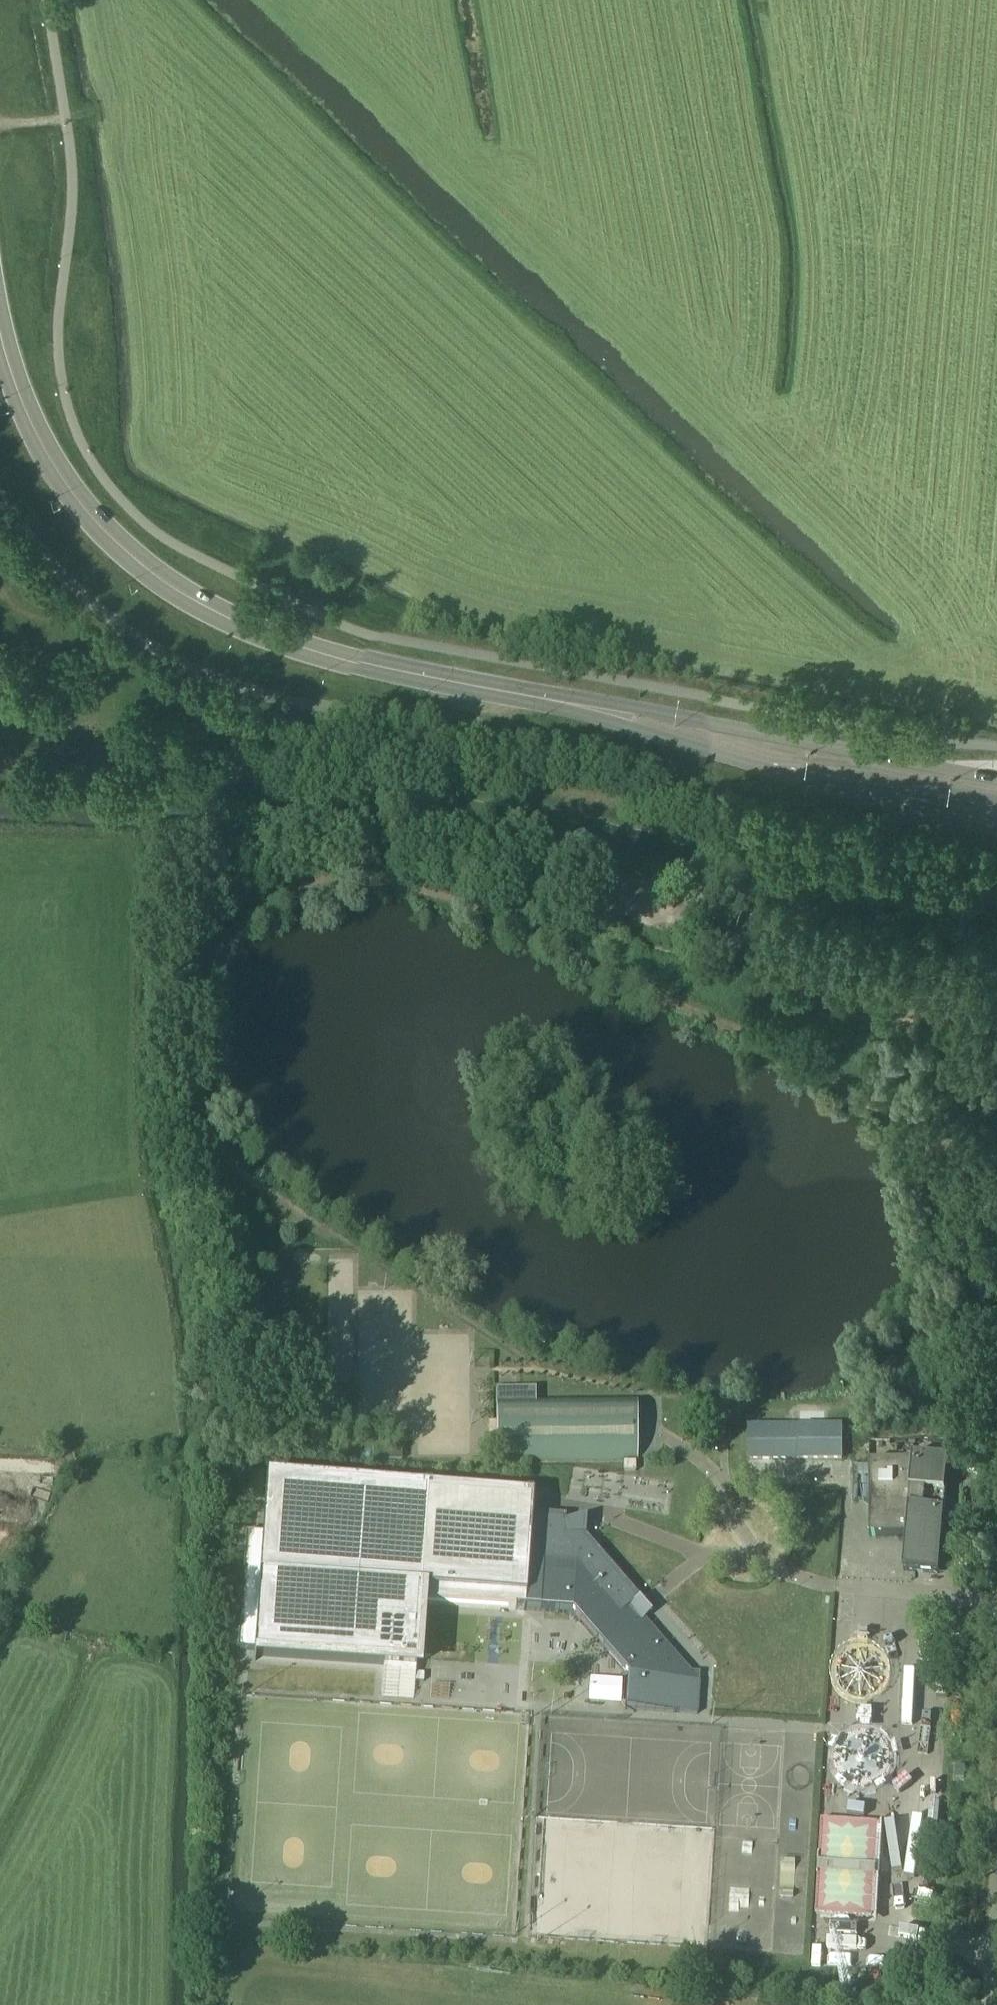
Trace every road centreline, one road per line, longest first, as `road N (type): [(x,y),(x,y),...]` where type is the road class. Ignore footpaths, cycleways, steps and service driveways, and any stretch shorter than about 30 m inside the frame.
road 1 (secondary): [(555,701),(360,663),(193,601),(140,569),(86,515),(36,438),(0,337)]
road 2 (secondary): [(555,701),(783,771),(996,814)]
road 3 (secondary): [(996,777),(555,701)]

